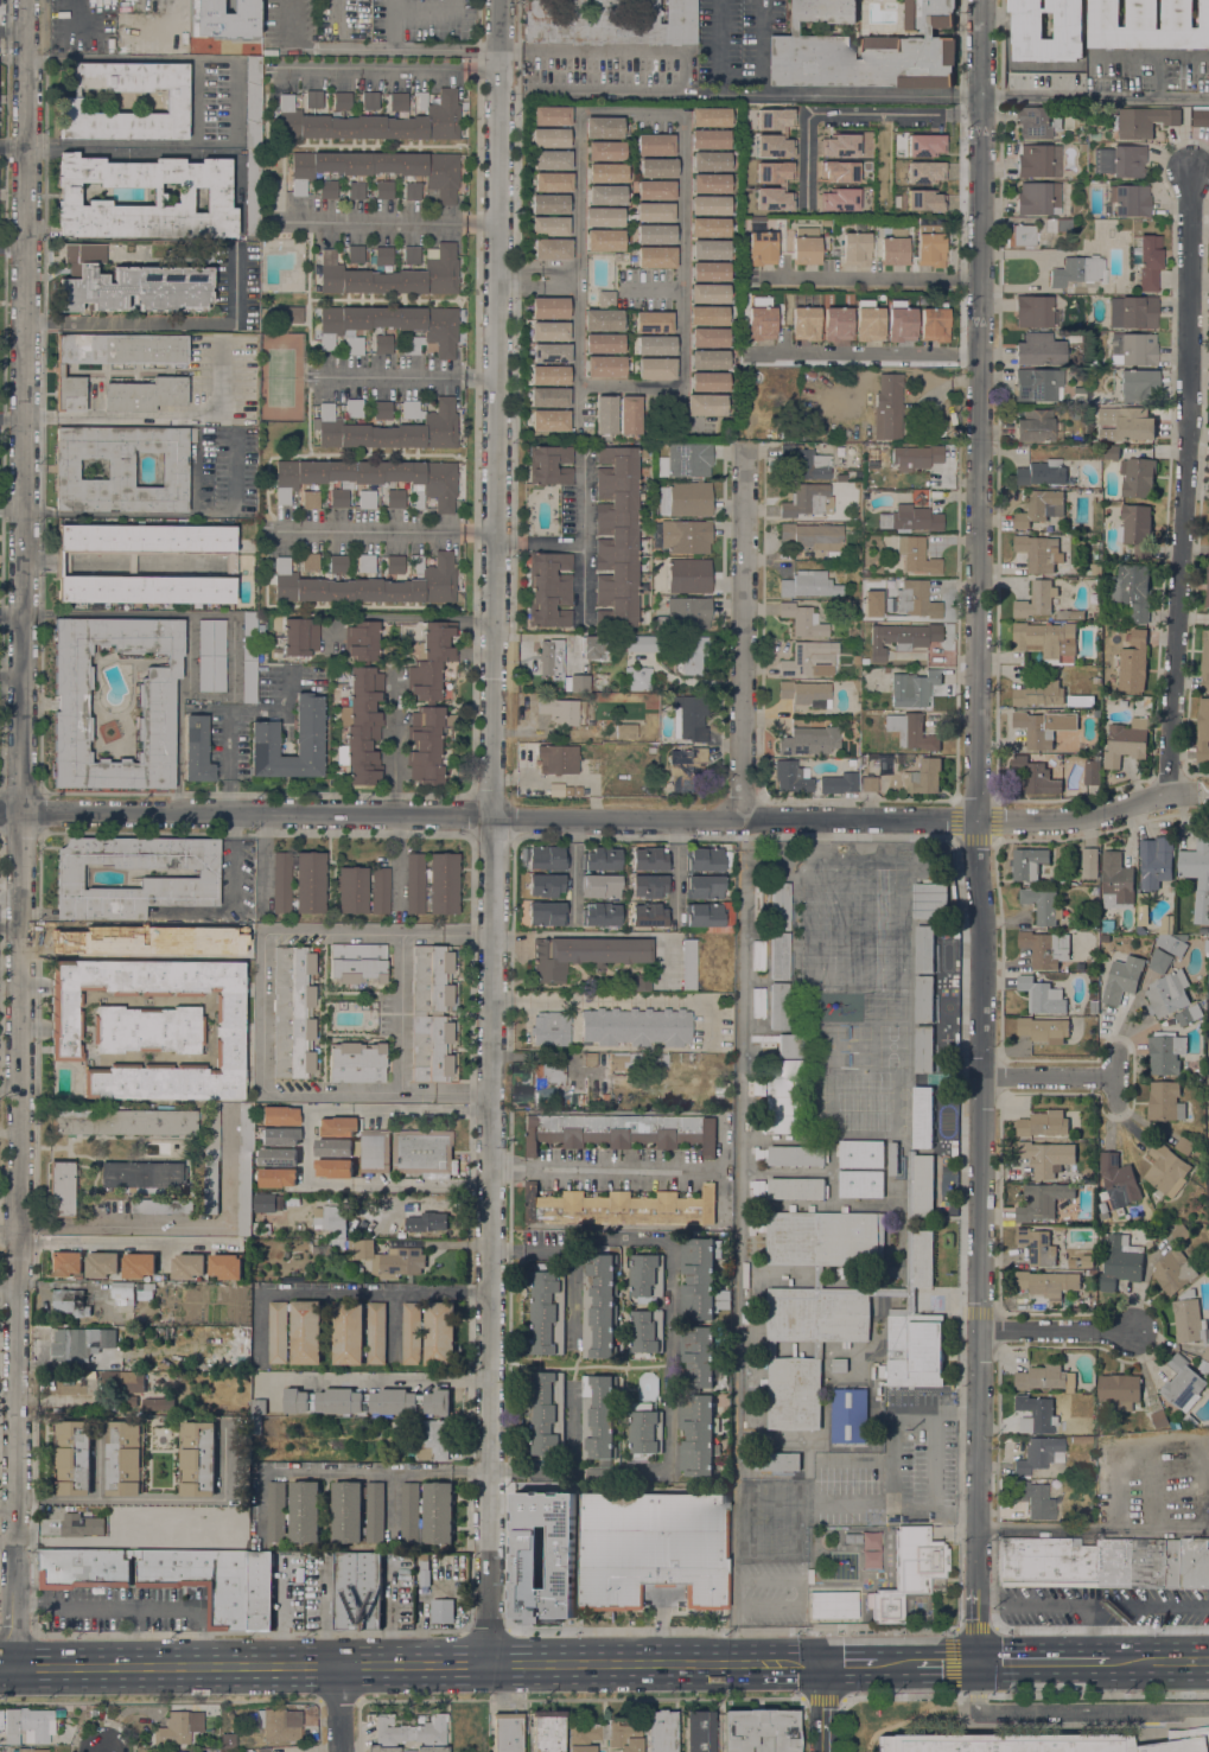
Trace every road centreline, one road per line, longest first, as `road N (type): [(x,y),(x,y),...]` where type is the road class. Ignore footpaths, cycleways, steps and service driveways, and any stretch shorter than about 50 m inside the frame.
road 1 (residential): [(13,1667),(27,0)]
road 2 (tertiary): [(491,1665),(501,0)]
road 3 (residential): [(1167,795),(1056,820),(0,813)]
road 4 (residential): [(974,820),(980,0)]
road 5 (primary): [(823,1665),(13,1667)]
road 6 (residential): [(1167,795),(1188,437),(1189,165)]
road 7 (residential): [(740,818),(743,448)]
road 8 (residential): [(980,1664),(982,1332)]
road 9 (residential): [(980,1077),(974,820)]
road 10 (residential): [(982,1332),(980,1077)]
road 11 (residential): [(982,1332),(1137,1332)]
road 12 (residential): [(980,1077),(1118,1079)]

